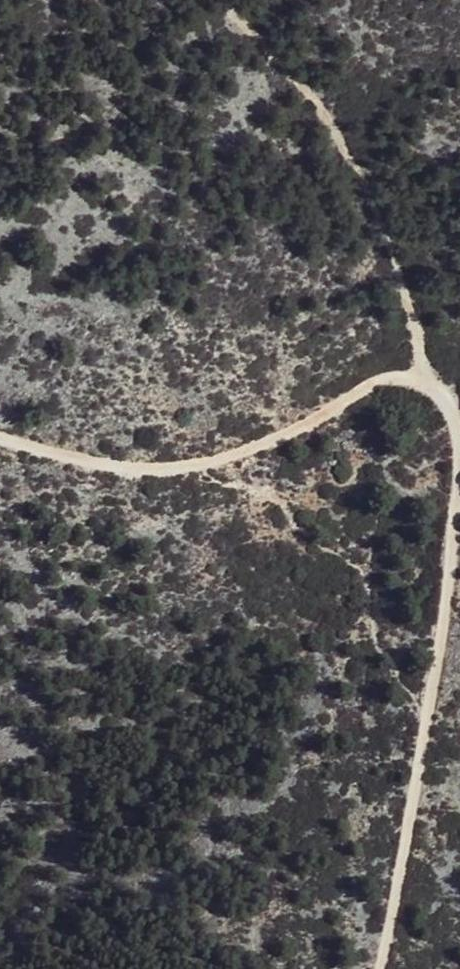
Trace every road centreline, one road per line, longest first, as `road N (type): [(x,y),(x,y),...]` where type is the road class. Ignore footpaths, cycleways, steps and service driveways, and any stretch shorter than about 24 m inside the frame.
road 1 (track): [(425,382),(444,397),(459,436),(459,481),(444,625),(381,968)]
road 2 (track): [(0,439),(108,466),(193,466),(319,419),(393,378),(425,382)]

